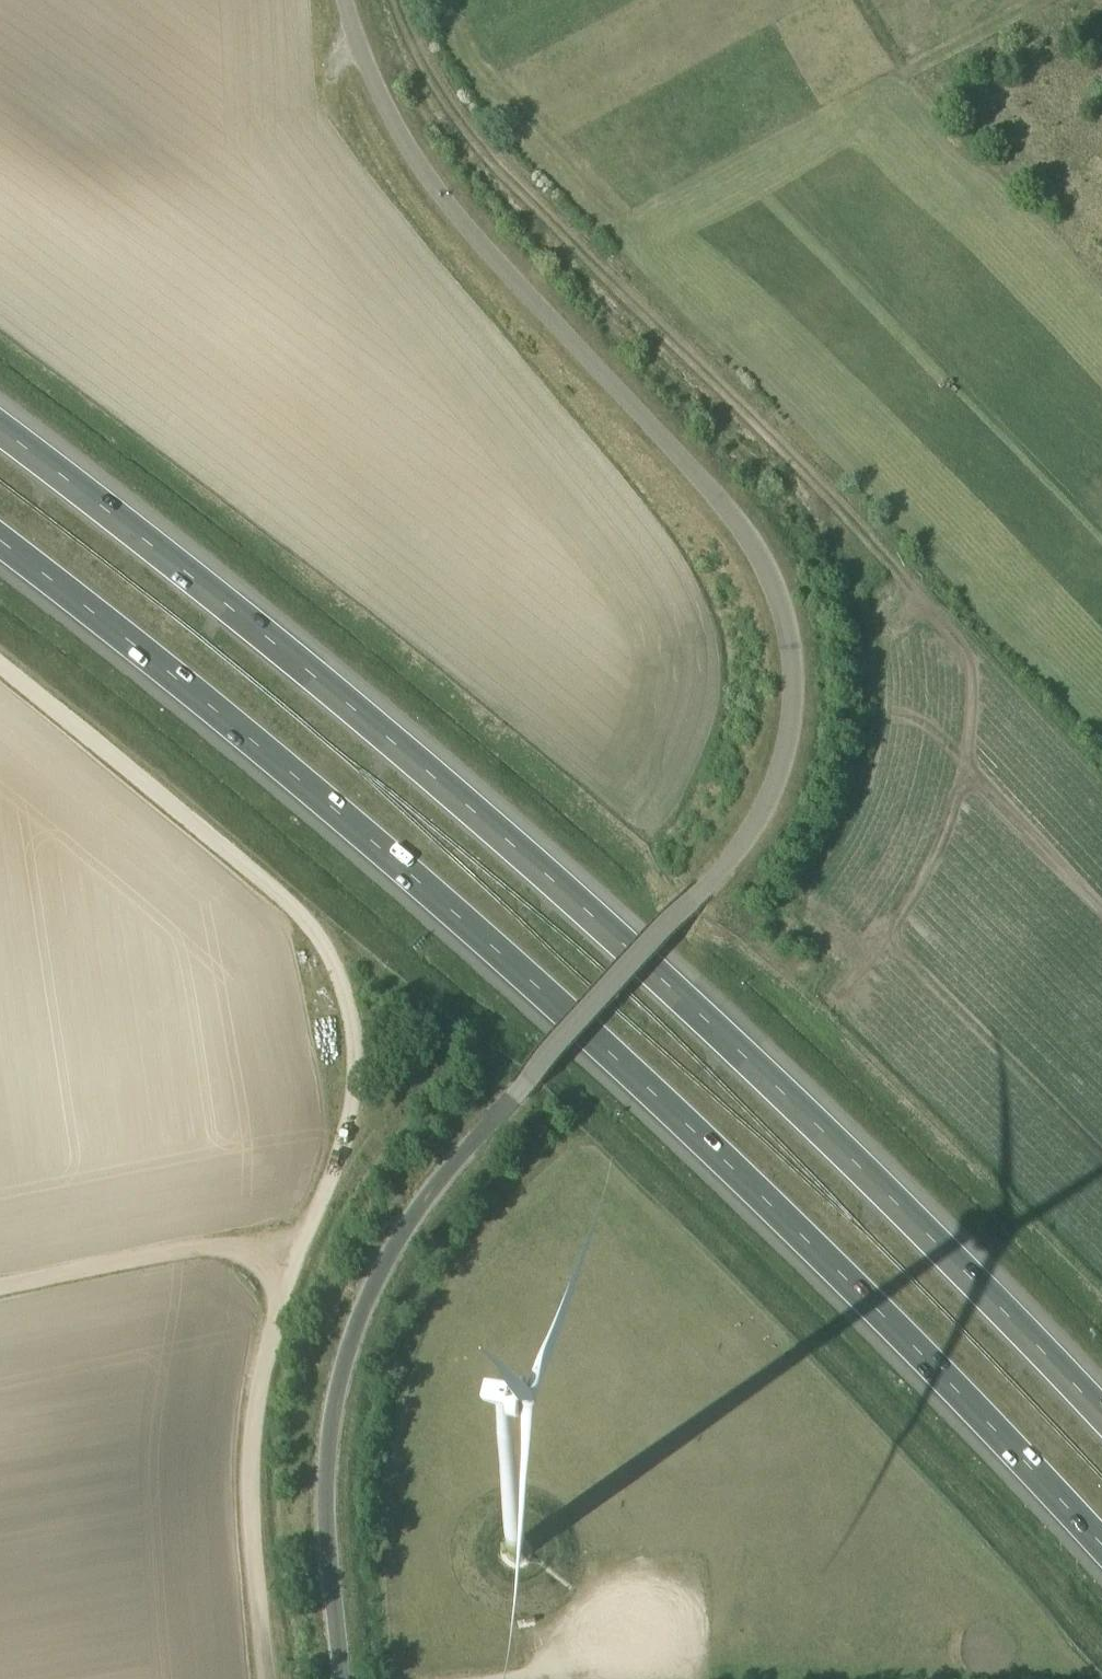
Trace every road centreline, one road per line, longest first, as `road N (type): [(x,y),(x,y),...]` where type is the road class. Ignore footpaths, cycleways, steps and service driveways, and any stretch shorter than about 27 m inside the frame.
road 1 (motorway): [(0,544),(475,931),(905,1341),(1101,1551)]
road 2 (motorway): [(1101,1419),(692,1010),(530,863),(0,431)]
road 3 (unclassified): [(529,1081),(748,833),(788,750),(796,663),(781,590),(661,439),(473,265),(387,134),(341,0)]
road 4 (track): [(0,673),(345,977),(350,1067),(324,1184),(292,1266)]
road 5 (track): [(397,0),(429,68),(492,155),(893,564)]
road 6 (track): [(0,1291),(255,1245),(292,1266),(246,1452),(266,1678)]
road 7 (unclassified): [(529,1081),(428,1190),(367,1290),(335,1396),(324,1509),(341,1678)]

